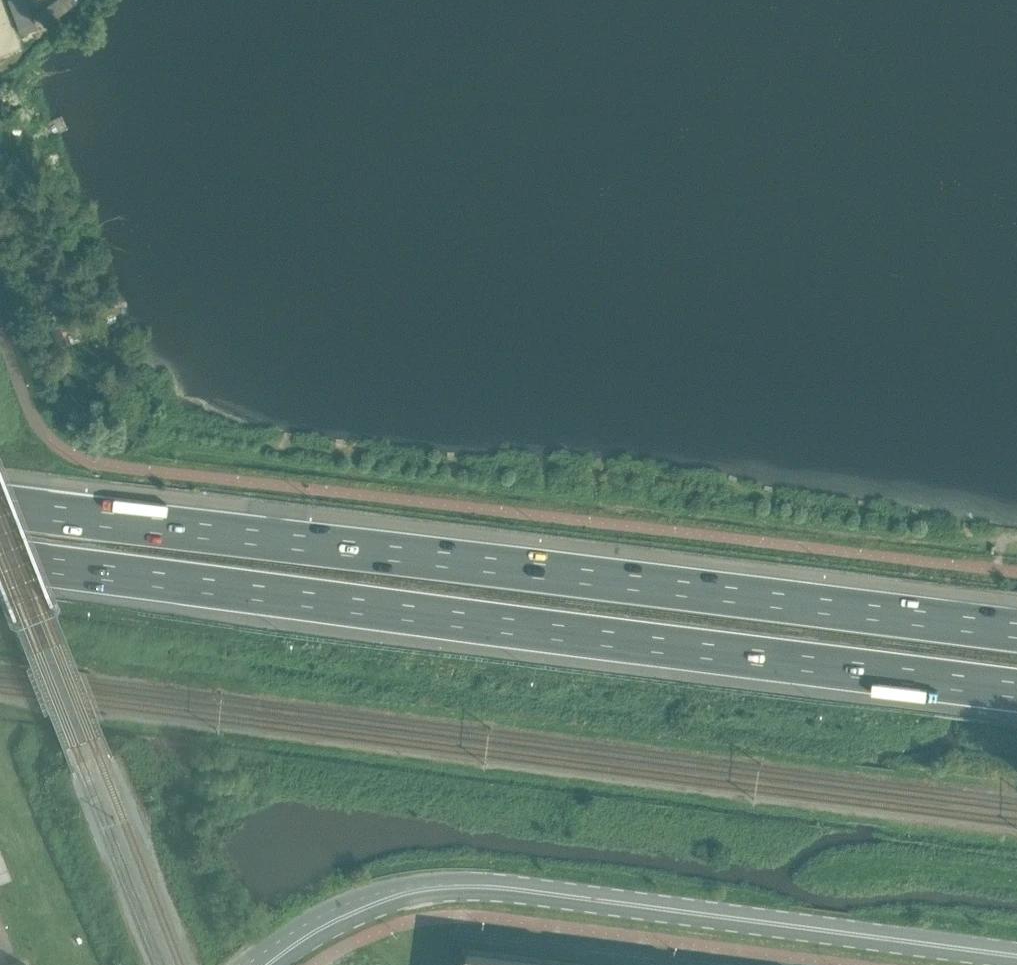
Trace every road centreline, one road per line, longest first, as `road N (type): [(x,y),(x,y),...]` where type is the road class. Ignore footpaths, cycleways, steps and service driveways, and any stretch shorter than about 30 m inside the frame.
road 1 (motorway): [(0,559),(1016,690)]
road 2 (motorway): [(1016,631),(0,506)]
road 3 (unclassified): [(1016,957),(457,885),(366,903),(270,964)]

